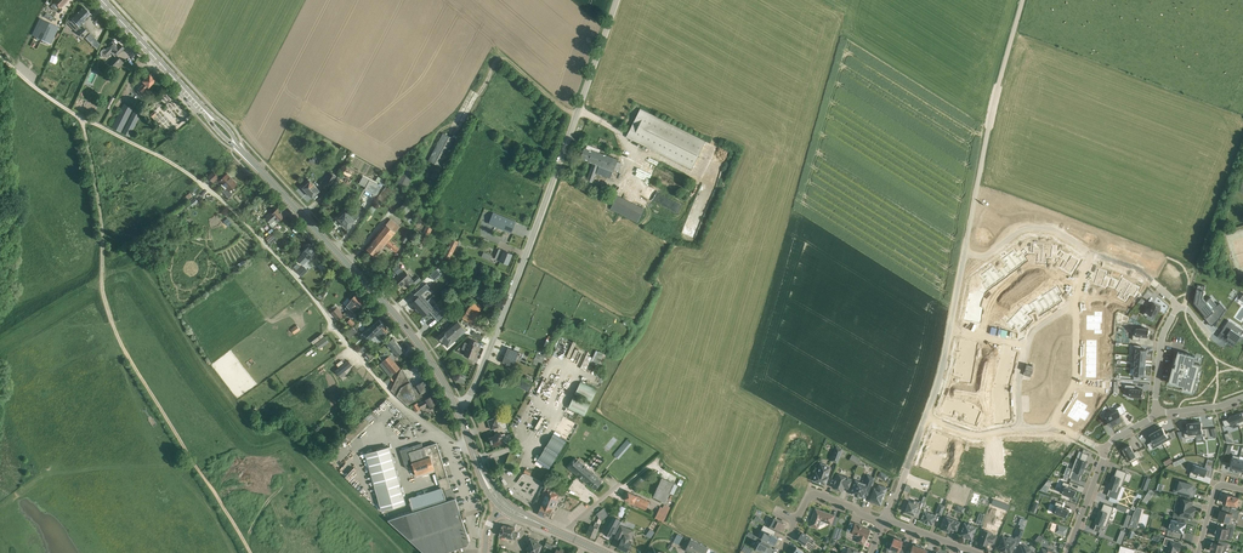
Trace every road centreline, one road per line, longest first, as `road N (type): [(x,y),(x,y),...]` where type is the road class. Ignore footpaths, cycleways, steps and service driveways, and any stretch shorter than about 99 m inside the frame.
road 1 (track): [(82,117),(102,226),(101,286),(118,337),(249,552)]
road 2 (unclassified): [(456,406),(467,398),(510,297),(616,0)]
road 3 (track): [(82,117),(161,156),(227,204),(389,392)]
road 4 (primary): [(456,406),(392,308),(237,145)]
road 5 (unclassified): [(967,252),(1023,0)]
road 6 (track): [(575,115),(501,58),(456,132)]
road 7 (primary): [(204,110),(102,0)]
road 8 (residential): [(780,552),(811,494),(883,523)]
road 9 (residential): [(967,252),(988,255),(1024,227),(1057,231),(1093,253)]
road 10 (residential): [(1050,428),(1077,380),(1072,307)]

